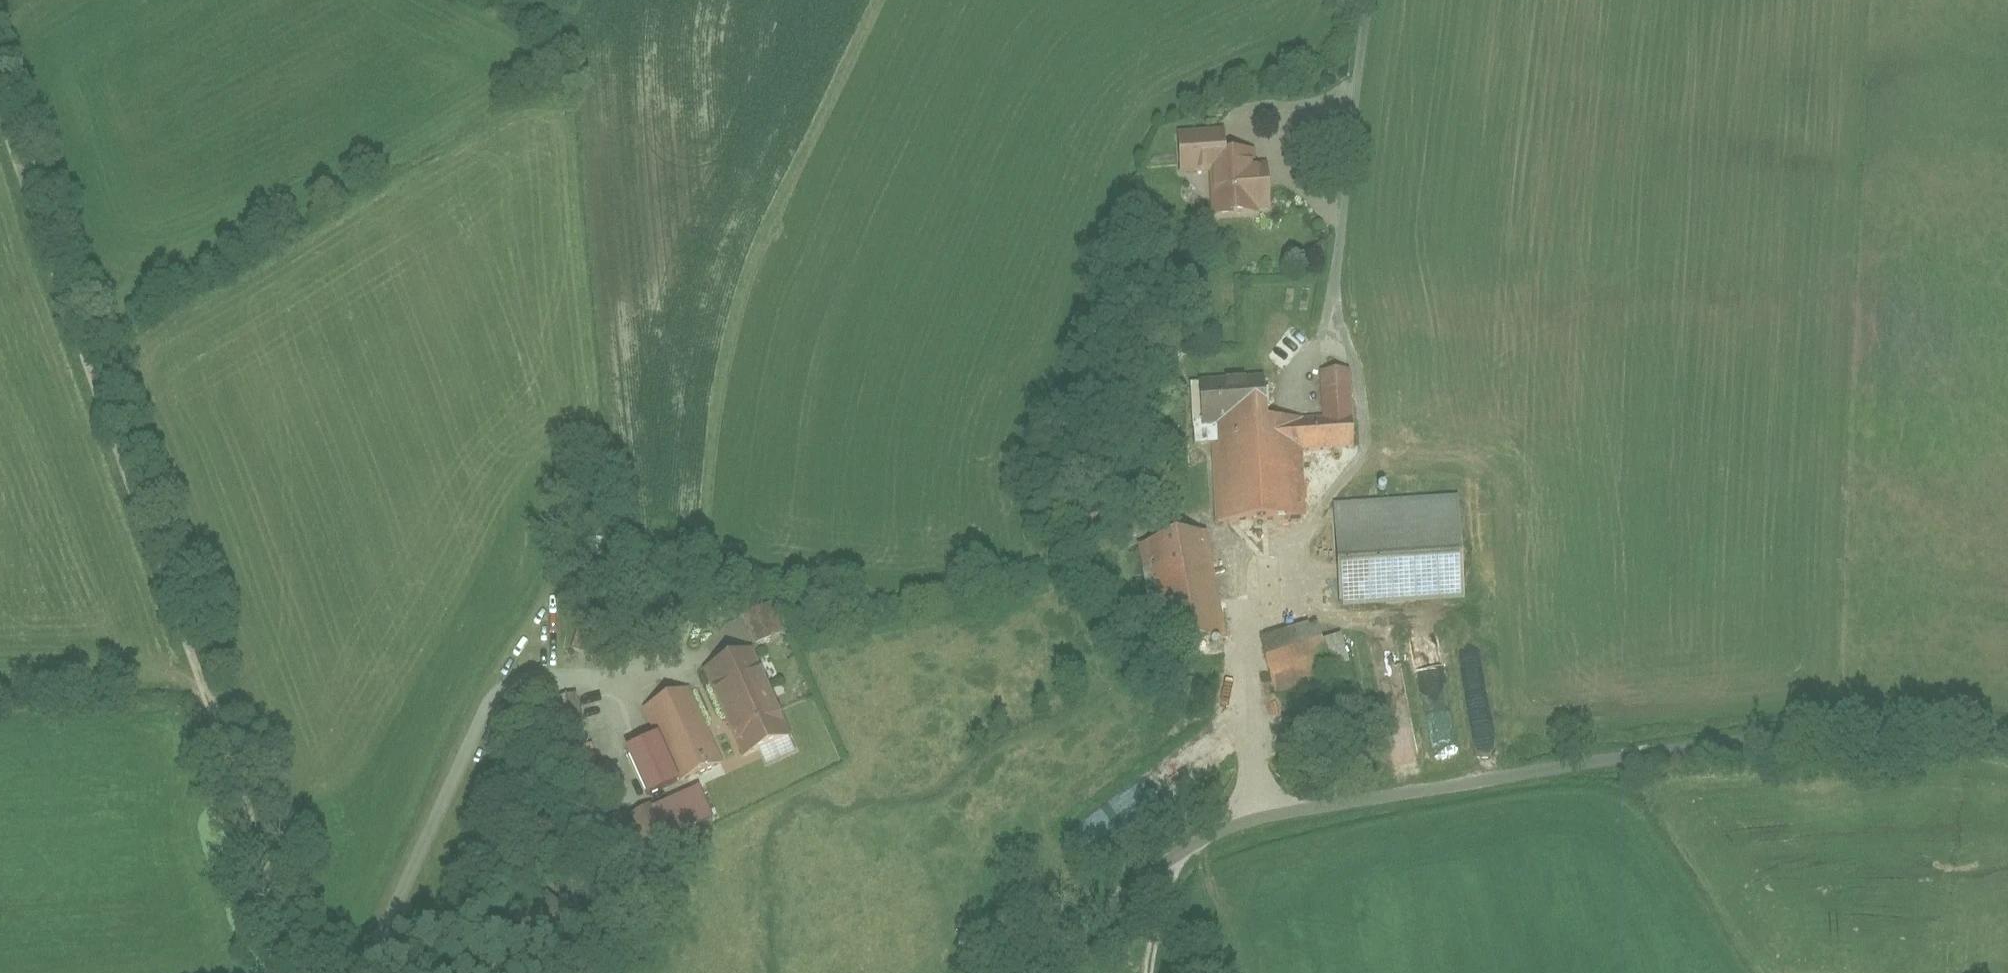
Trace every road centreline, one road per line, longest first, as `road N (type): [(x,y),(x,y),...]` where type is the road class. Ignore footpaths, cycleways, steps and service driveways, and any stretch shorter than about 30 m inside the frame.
road 1 (residential): [(2007,735),(1888,731),(1392,788),(1254,828),(1174,865),(1035,972)]
road 2 (residential): [(320,972),(0,108)]
road 3 (track): [(1360,0),(1350,87),(1286,132),(1284,155),(1301,184),(1341,215),(1336,340),(1304,374)]
road 4 (residential): [(388,972),(463,875),(510,729),(536,694),(567,675),(650,669)]

